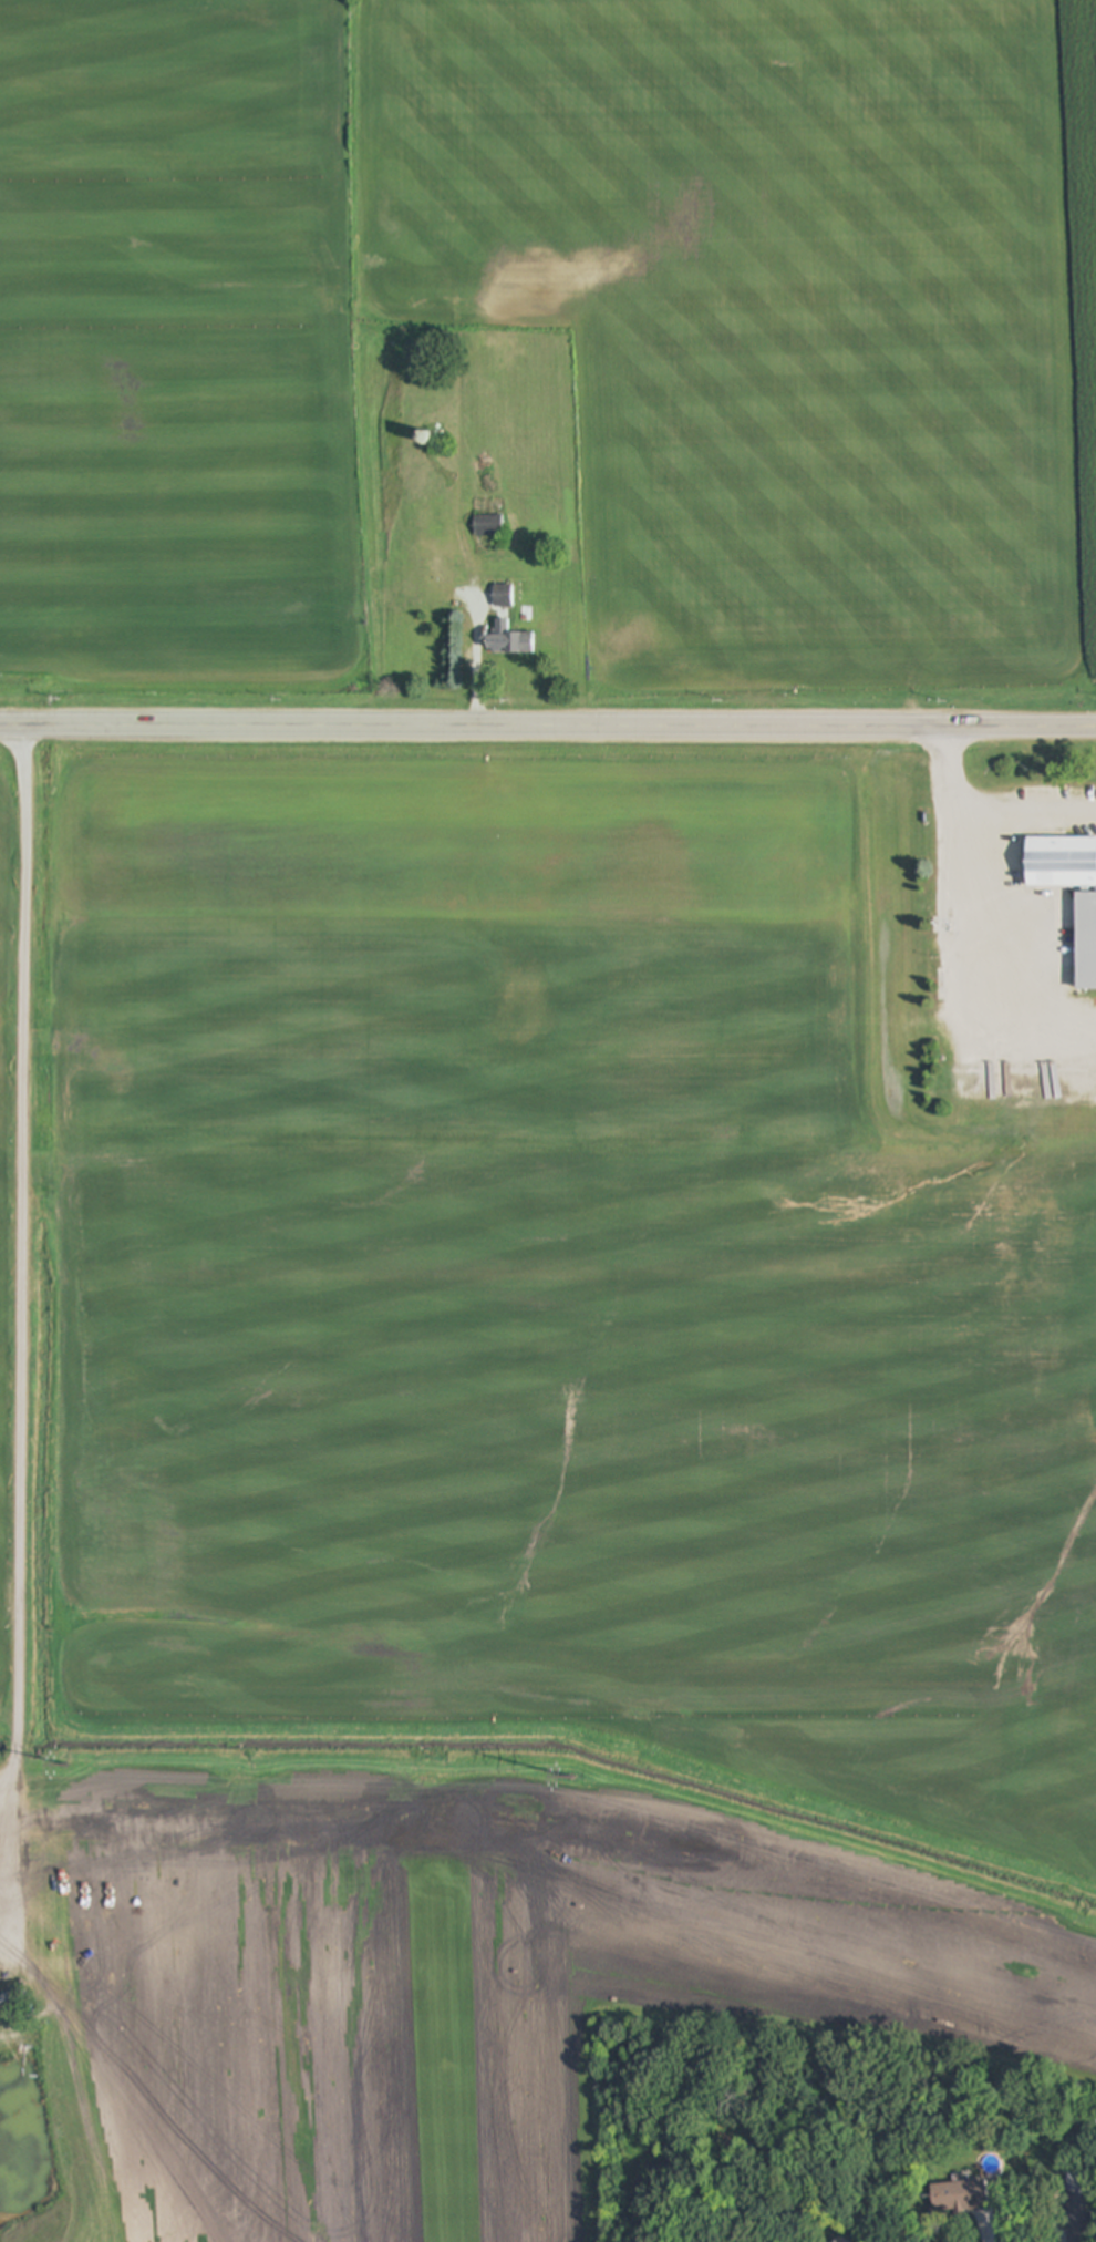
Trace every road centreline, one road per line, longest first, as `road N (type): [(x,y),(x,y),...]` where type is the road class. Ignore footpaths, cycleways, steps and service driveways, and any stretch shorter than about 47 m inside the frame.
road 1 (primary): [(0,726),(1095,728)]

